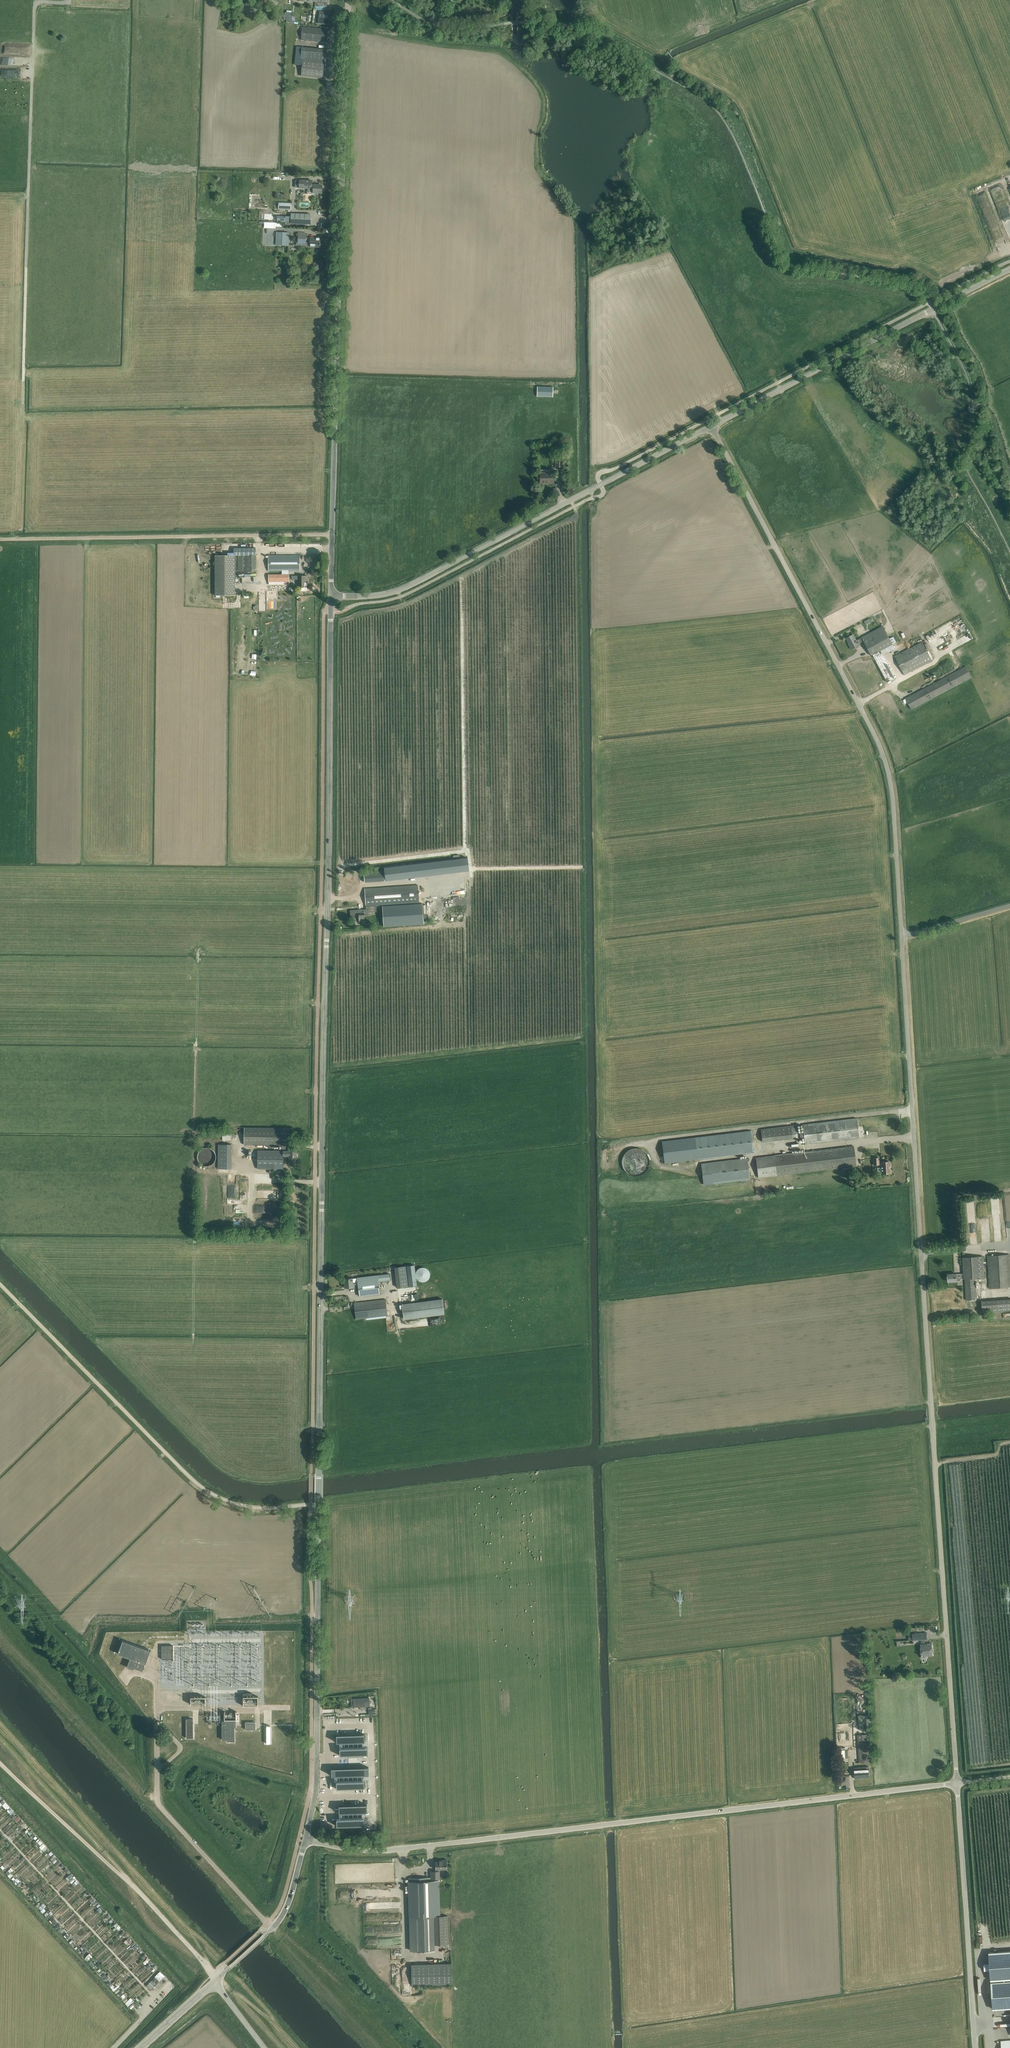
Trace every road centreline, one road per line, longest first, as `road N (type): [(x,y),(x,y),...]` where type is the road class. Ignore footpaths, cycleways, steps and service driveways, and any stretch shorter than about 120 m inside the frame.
road 1 (unclassified): [(319,1504),(331,597)]
road 2 (unclassified): [(957,1783),(902,936)]
road 3 (unclassified): [(306,1840),(387,1850),(957,1783)]
road 4 (unclassified): [(902,936),(892,793),(880,745),(712,426)]
road 5 (unclassified): [(332,534),(348,0)]
road 6 (unclassified): [(331,597),(411,584),(712,426)]
road 7 (unclassified): [(319,1504),(254,1507),(198,1484),(0,1284)]
road 8 (unclassified): [(306,1840),(317,1788),(319,1504)]
road 9 (unclassified): [(712,426),(1009,269)]
road 10 (unclassified): [(0,539),(332,534)]
road 11 (track): [(0,1763),(162,1914),(213,1975)]
road 12 (unclassified): [(976,2047),(957,1783)]
road 13 (unclassified): [(273,1928),(160,1806),(157,1722)]

